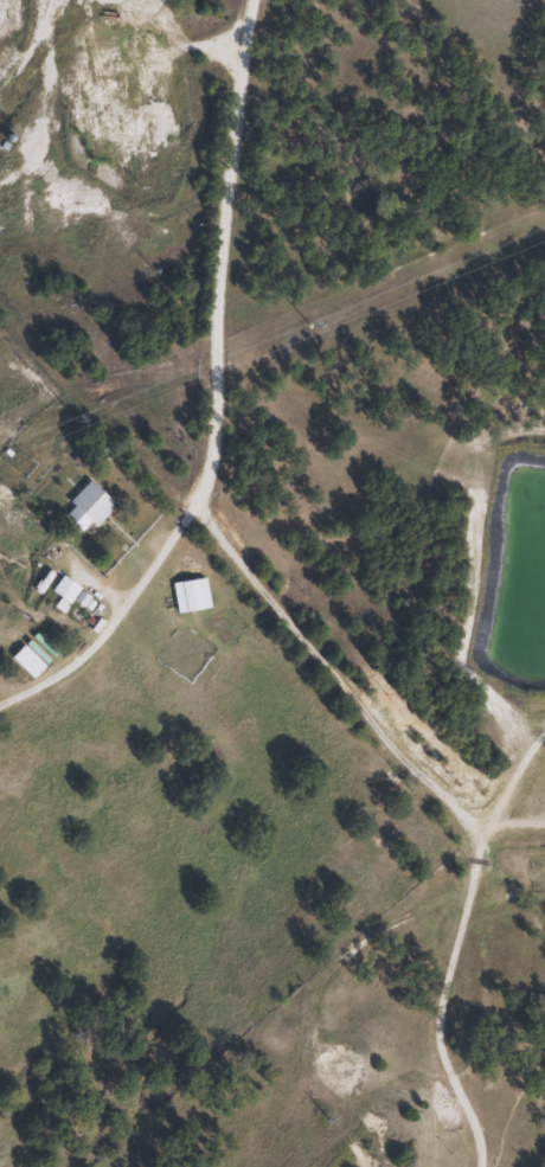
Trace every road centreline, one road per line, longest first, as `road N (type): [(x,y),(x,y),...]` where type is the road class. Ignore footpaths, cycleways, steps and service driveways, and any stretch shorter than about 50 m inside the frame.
road 1 (residential): [(492,904),(190,527),(184,485),(213,449),(220,380)]
road 2 (residential): [(220,380),(260,0)]
road 3 (residential): [(500,1166),(444,1040),(492,904)]

